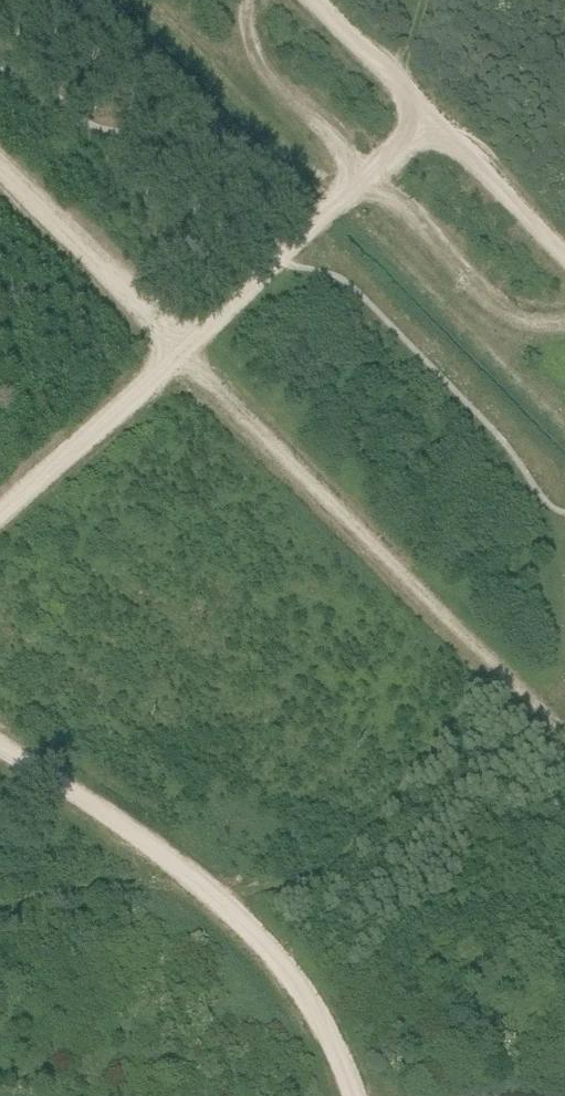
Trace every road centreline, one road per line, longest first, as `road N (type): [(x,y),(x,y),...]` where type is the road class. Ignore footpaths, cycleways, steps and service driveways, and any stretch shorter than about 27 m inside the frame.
road 1 (track): [(306,0),(424,126),(0,515)]
road 2 (track): [(494,662),(310,485),(118,273),(0,163)]
road 3 (track): [(362,1095),(285,968),(196,886),(0,751)]
road 4 (track): [(424,126),(564,268)]

